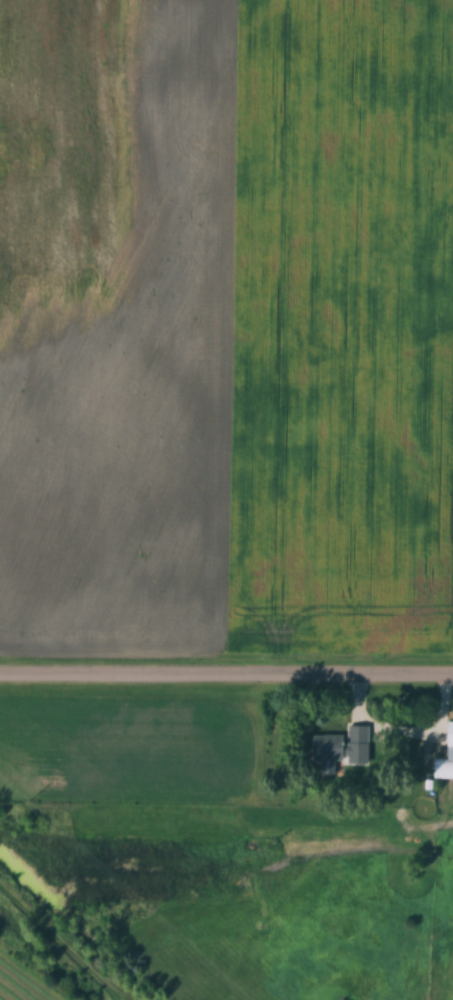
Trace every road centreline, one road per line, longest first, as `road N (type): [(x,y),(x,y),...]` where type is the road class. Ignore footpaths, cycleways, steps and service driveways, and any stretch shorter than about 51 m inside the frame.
road 1 (residential): [(452,677),(0,676)]

